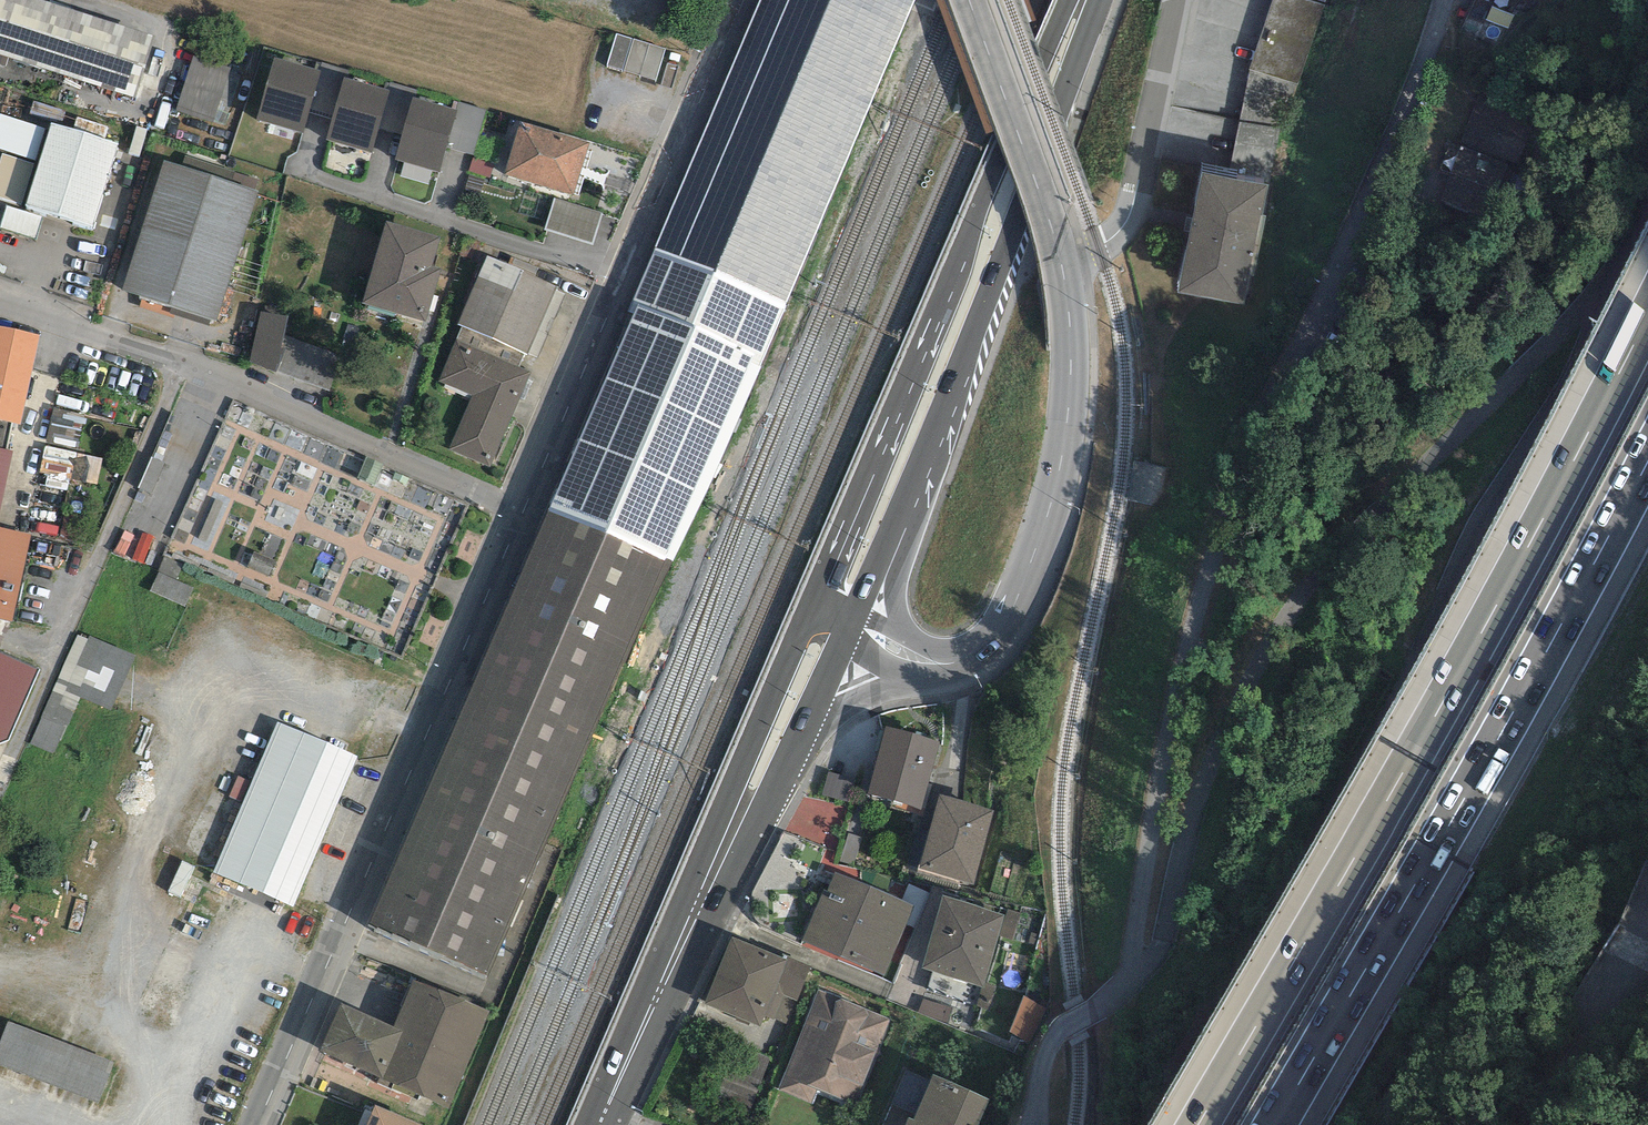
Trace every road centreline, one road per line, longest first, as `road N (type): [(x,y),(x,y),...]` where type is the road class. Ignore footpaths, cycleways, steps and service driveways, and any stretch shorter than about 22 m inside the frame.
road 1 (residential): [(1032,1124),(1051,1040),(1126,983),(1194,606),(1260,429),(1408,105),(1444,0)]
road 2 (track): [(1269,1124),(1338,1000),(1356,788),(1484,520),(1564,401),(1609,309),(1617,263)]
road 3 (motorway): [(1647,318),(1537,534),(1199,1124)]
road 4 (motorway): [(1275,1124),(1647,462)]
road 5 (residential): [(257,1124),(523,510)]
road 6 (primary): [(829,619),(1083,0)]
road 7 (residential): [(0,311),(205,375),(523,510)]
road 8 (residential): [(523,510),(743,0)]
road 9 (tertiary): [(950,665),(990,646),(1007,626),(1050,504),(1070,385),(1063,271)]
road 10 (primary): [(599,1124),(760,771)]
road 11 (unclassified): [(1063,271),(1129,215),(1175,0)]
road 12 (tertiary): [(1063,271),(969,0)]
road 13 (tertiary): [(760,771),(862,701),(950,665)]
road 14 (track): [(1551,1124),(1647,934)]
road 15 (primary): [(760,771),(829,619)]
road 16 (tertiary): [(829,619),(950,665)]

